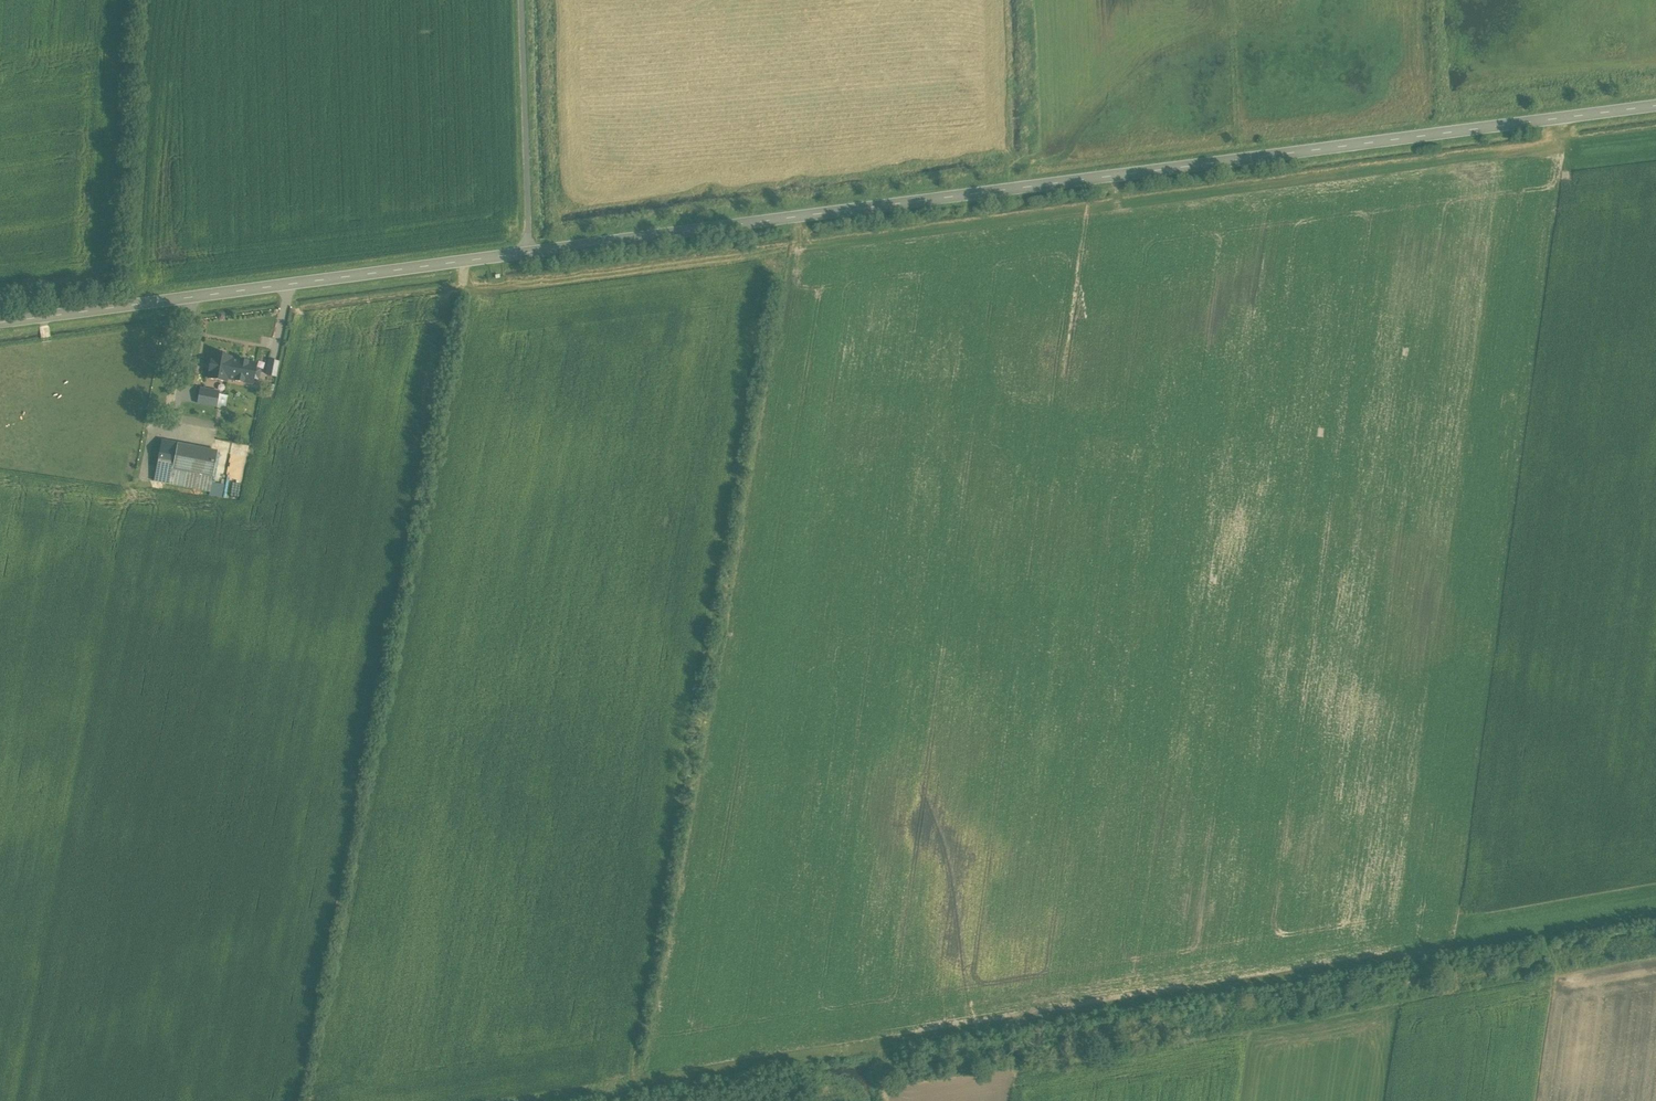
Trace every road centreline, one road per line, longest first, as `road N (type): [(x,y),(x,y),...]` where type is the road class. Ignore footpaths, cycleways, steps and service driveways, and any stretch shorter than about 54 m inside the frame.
road 1 (tertiary): [(0,322),(1655,105)]

